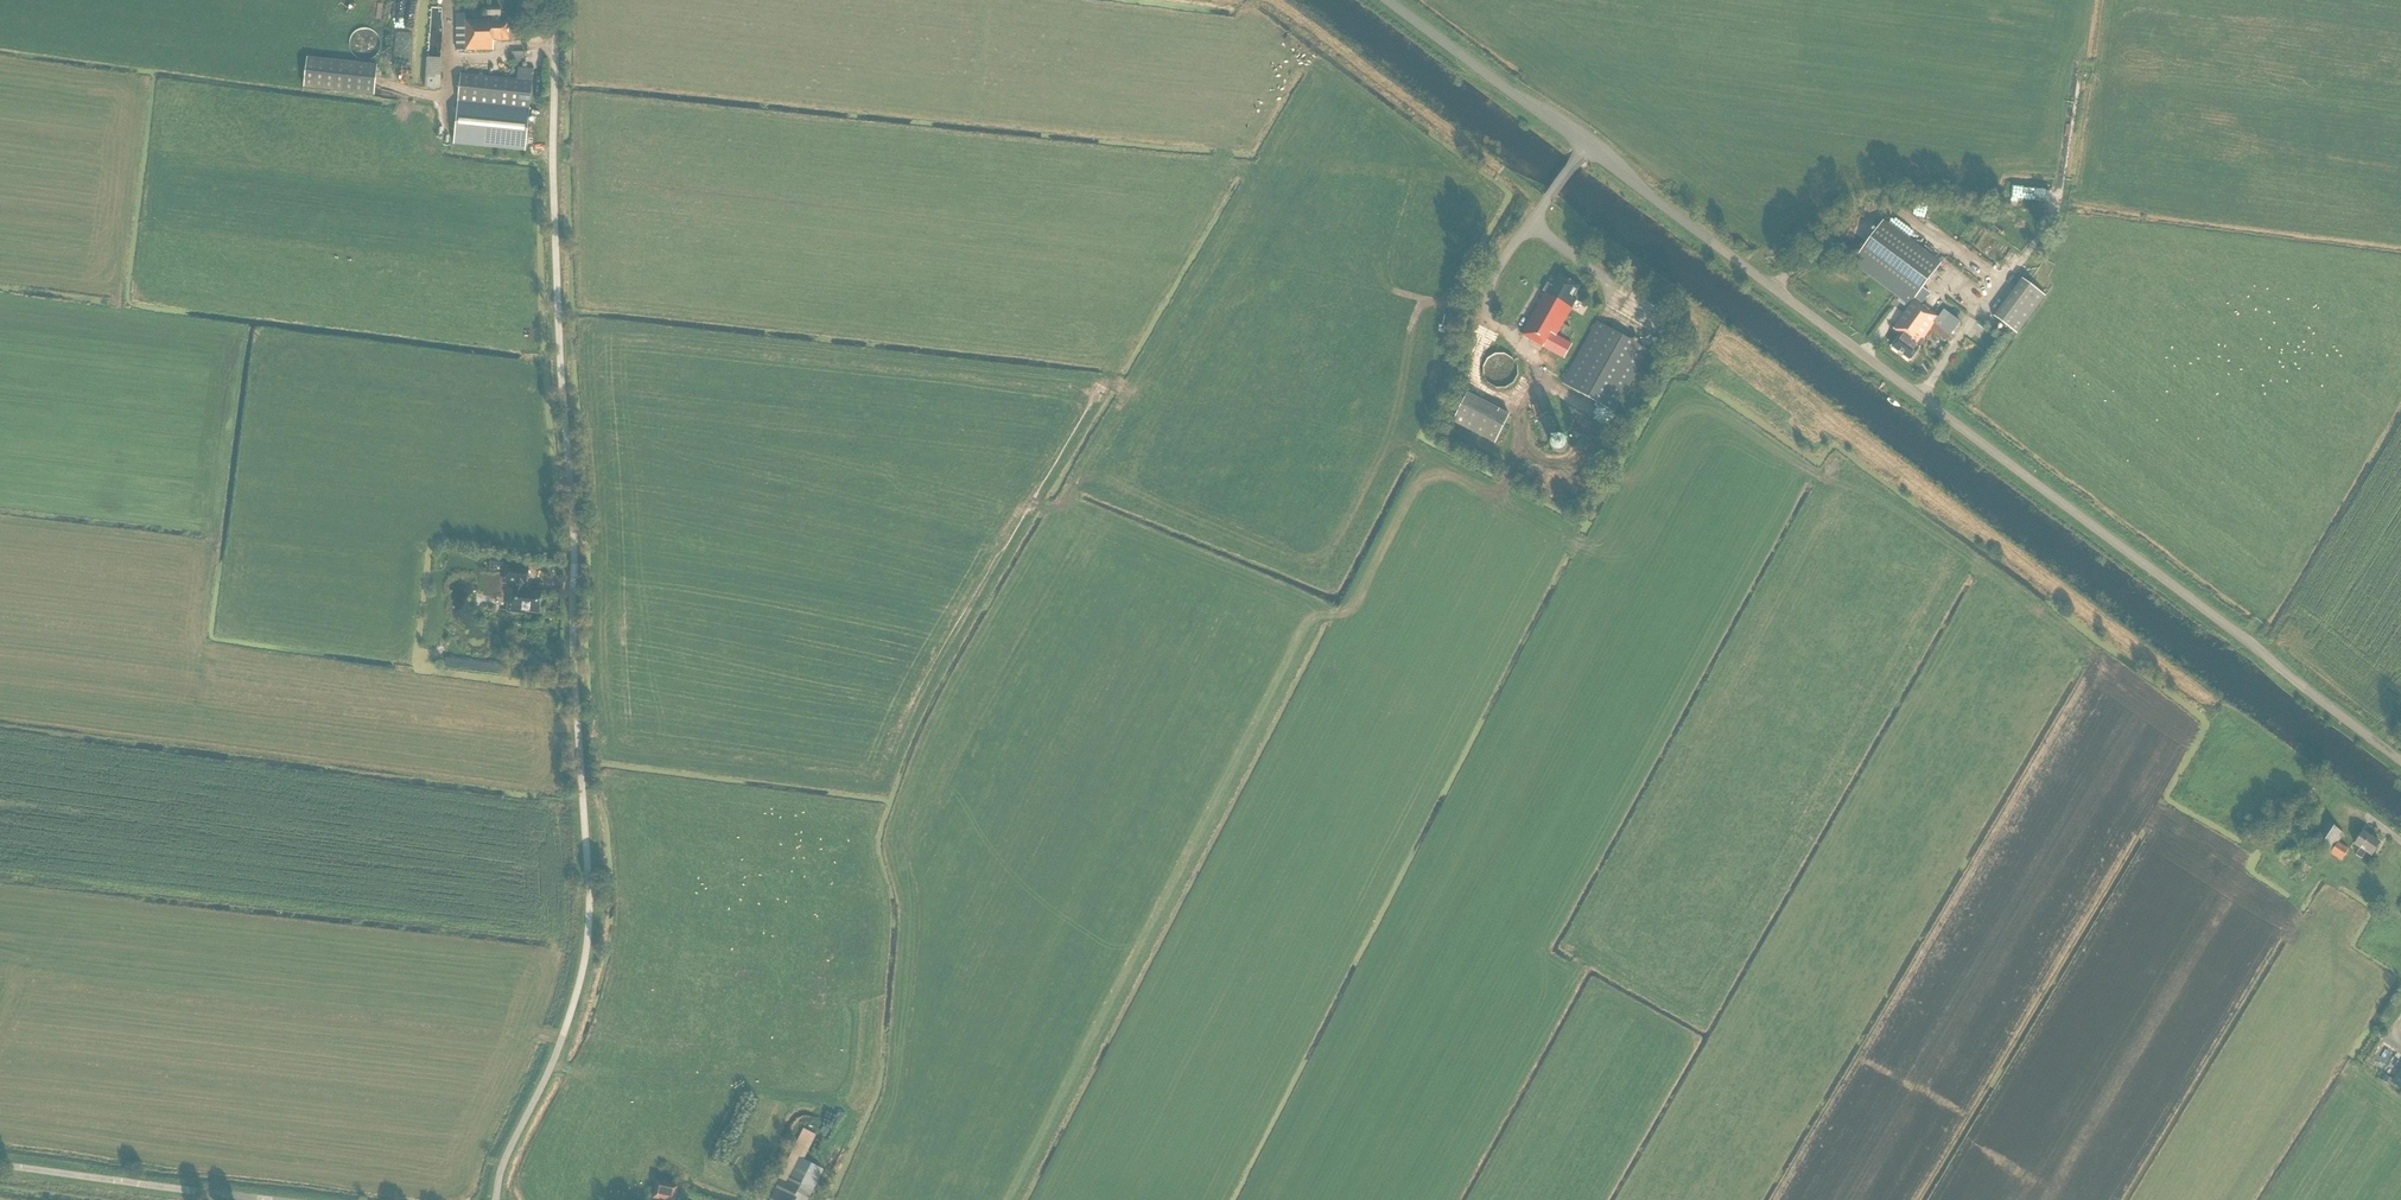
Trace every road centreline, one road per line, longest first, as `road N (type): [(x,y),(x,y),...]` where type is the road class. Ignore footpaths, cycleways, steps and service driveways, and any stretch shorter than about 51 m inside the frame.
road 1 (tertiary): [(2400,760),(1386,0)]
road 2 (unclassified): [(496,1199),(507,1154),(566,1027),(589,928),(557,296),(555,39),(547,0)]
road 3 (unclassified): [(265,1199),(0,1165)]

